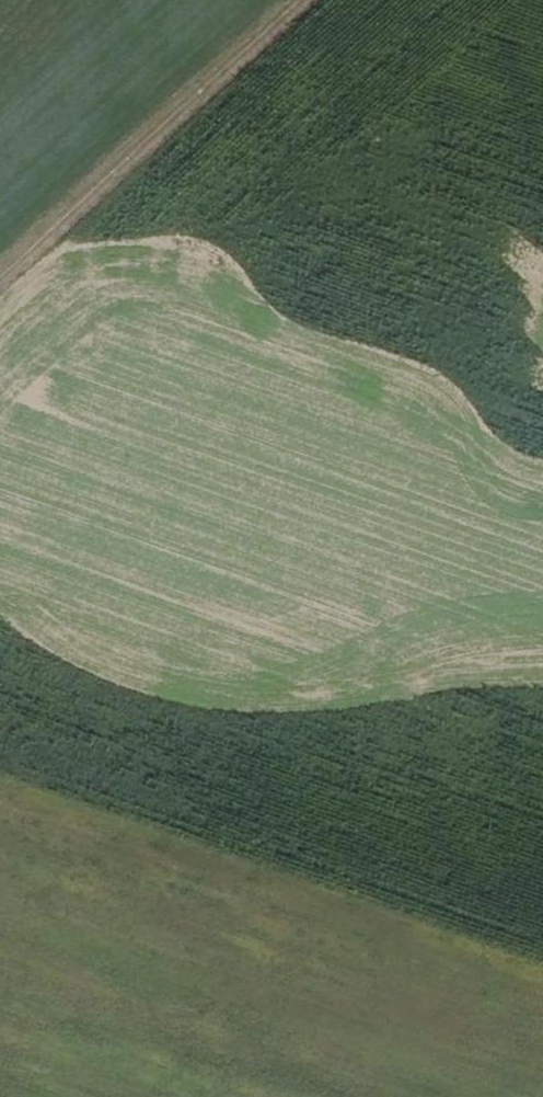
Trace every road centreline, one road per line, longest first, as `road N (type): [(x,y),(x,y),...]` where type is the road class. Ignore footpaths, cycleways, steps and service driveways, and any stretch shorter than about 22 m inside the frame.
road 1 (track): [(0,280),(319,0)]

